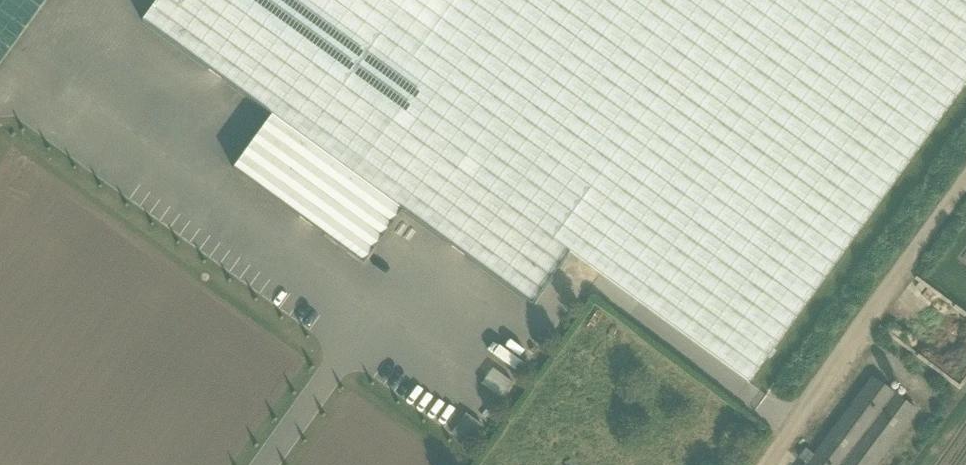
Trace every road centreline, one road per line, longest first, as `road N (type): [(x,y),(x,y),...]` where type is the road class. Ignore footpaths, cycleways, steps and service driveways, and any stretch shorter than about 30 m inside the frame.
road 1 (track): [(965,181),(763,464)]

